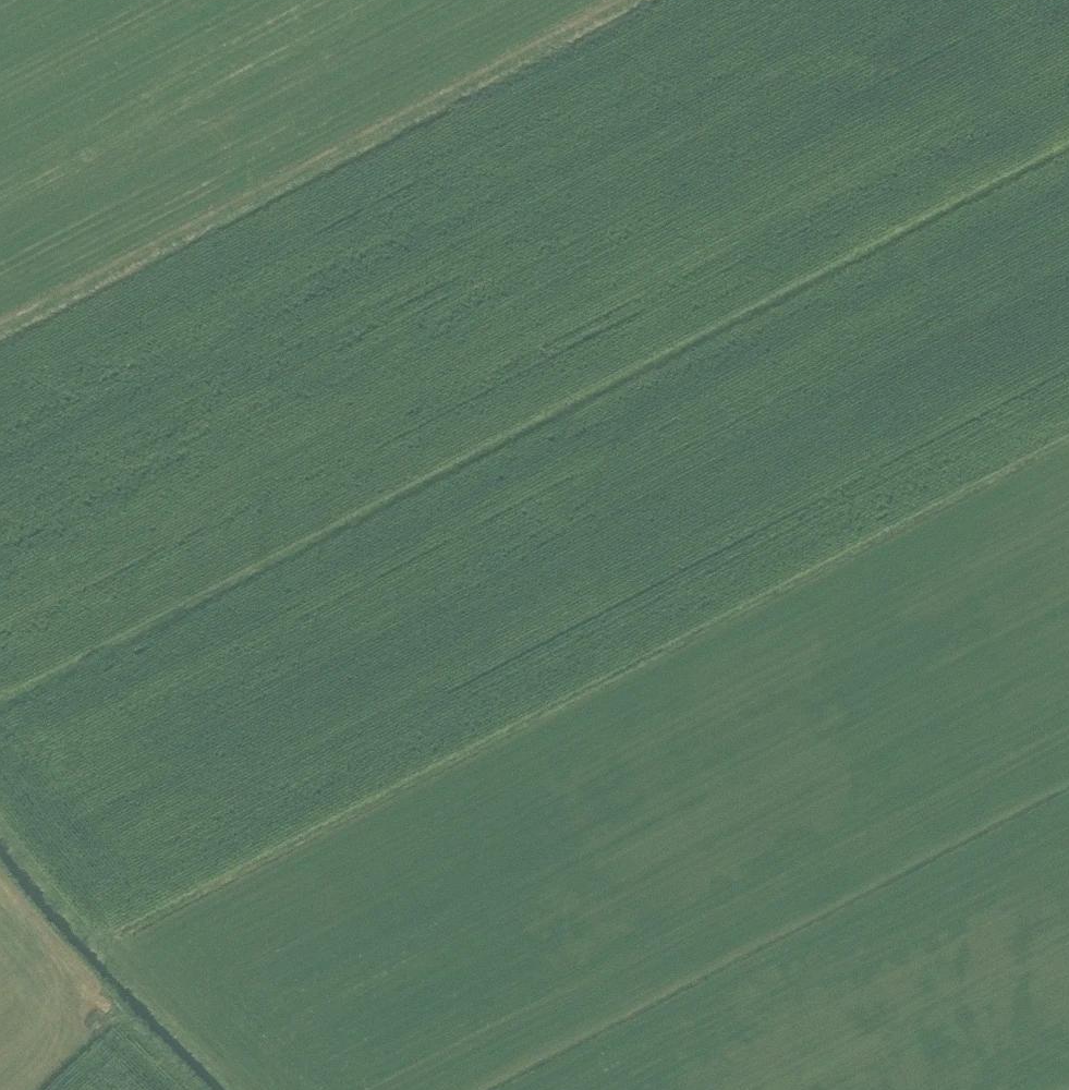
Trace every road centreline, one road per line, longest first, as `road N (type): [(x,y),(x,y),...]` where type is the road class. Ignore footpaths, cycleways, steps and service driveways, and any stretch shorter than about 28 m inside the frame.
road 1 (track): [(0,328),(623,0)]
road 2 (track): [(171,1089),(0,902)]

